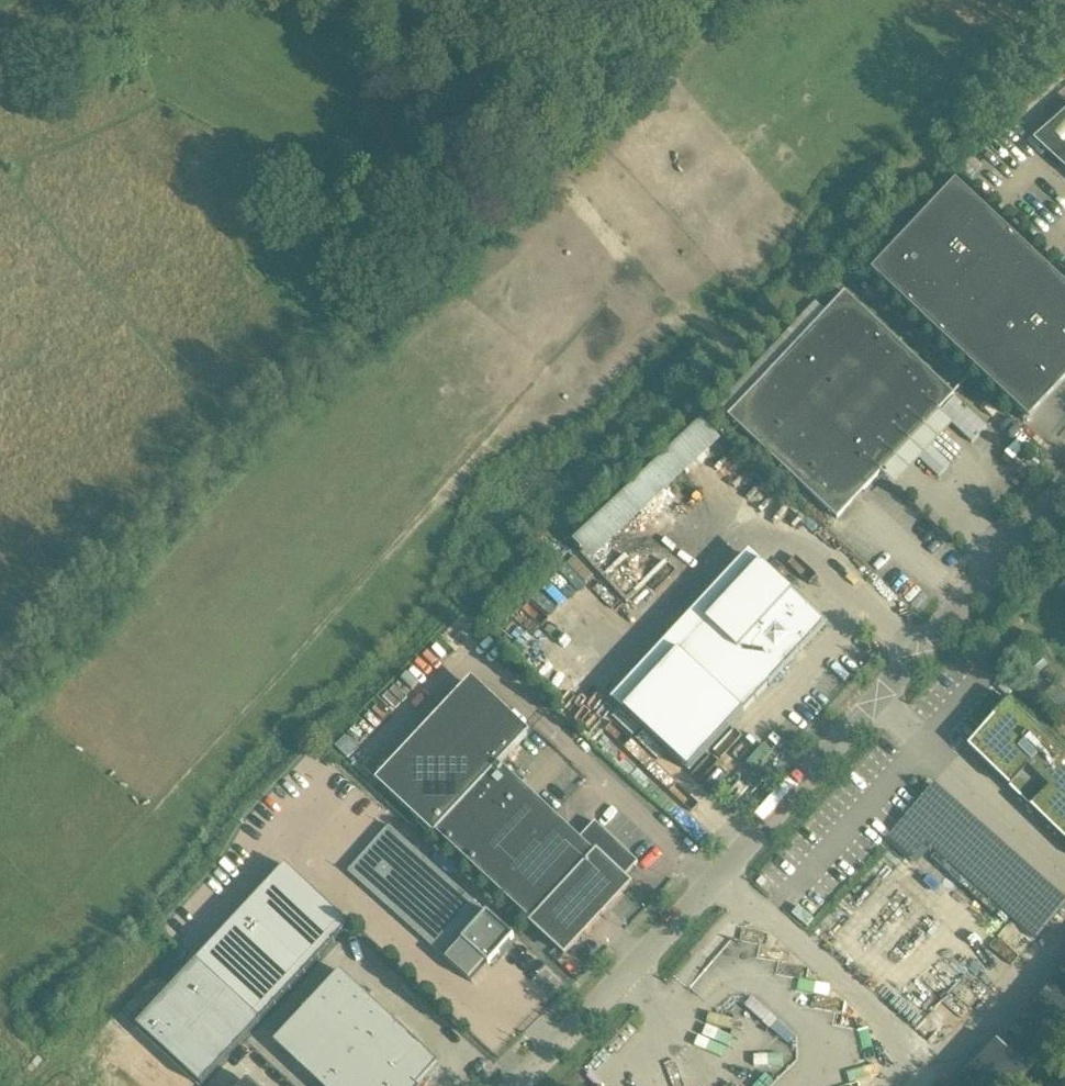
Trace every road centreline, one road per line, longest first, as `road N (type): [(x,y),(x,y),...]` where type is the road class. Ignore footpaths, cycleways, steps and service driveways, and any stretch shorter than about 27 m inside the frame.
road 1 (unclassified): [(1064,482),(716,877),(511,1085)]

